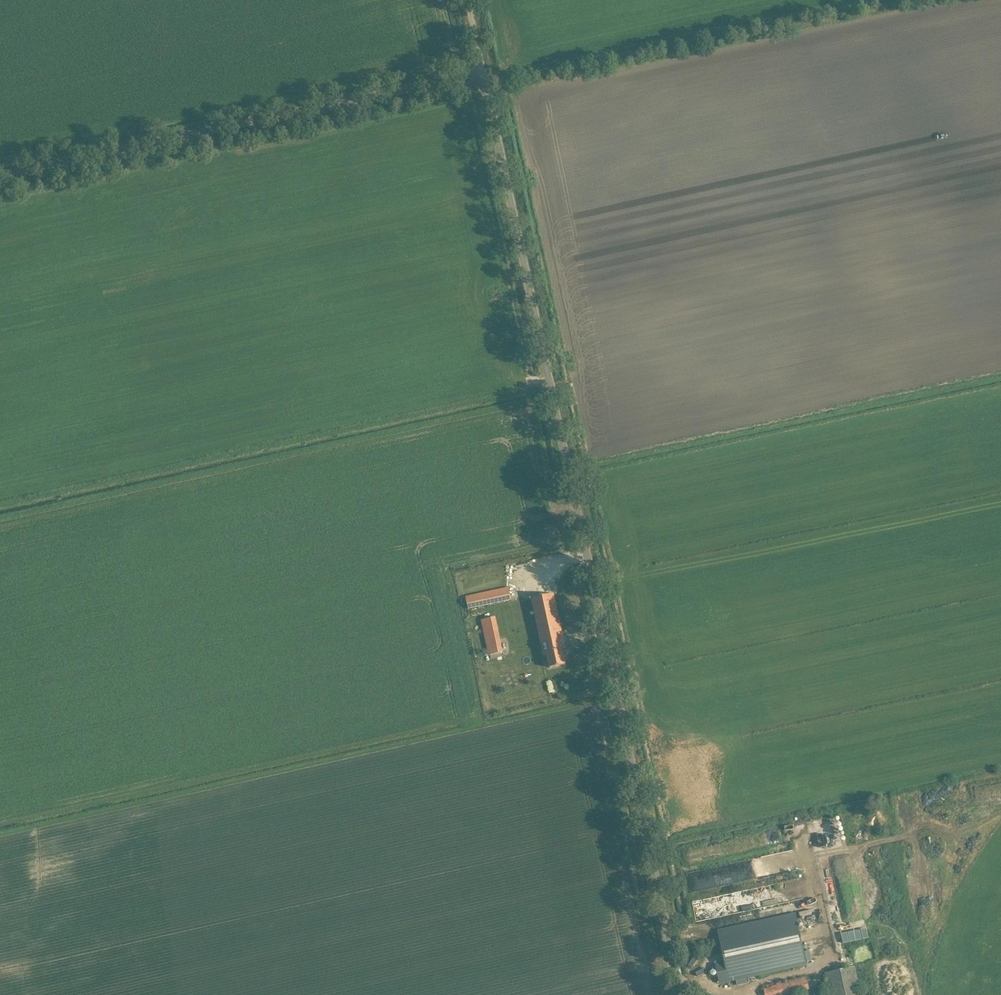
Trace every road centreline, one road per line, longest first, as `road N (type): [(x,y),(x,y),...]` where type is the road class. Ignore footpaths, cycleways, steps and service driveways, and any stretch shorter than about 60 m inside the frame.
road 1 (unclassified): [(683,994),(487,78),(0,177)]

